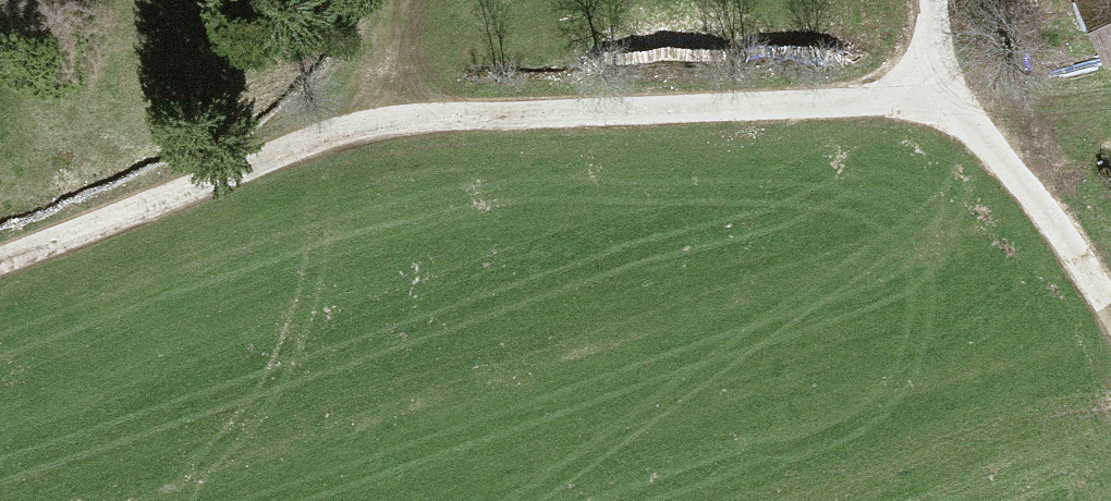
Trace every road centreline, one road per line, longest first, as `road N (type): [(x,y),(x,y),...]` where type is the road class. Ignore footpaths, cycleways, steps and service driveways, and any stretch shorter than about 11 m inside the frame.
road 1 (track): [(0,257),(319,136),(380,123),(929,92),(936,0)]
road 2 (track): [(1110,311),(1071,244),(1004,162),(929,92)]
road 3 (track): [(380,123),(395,0)]

